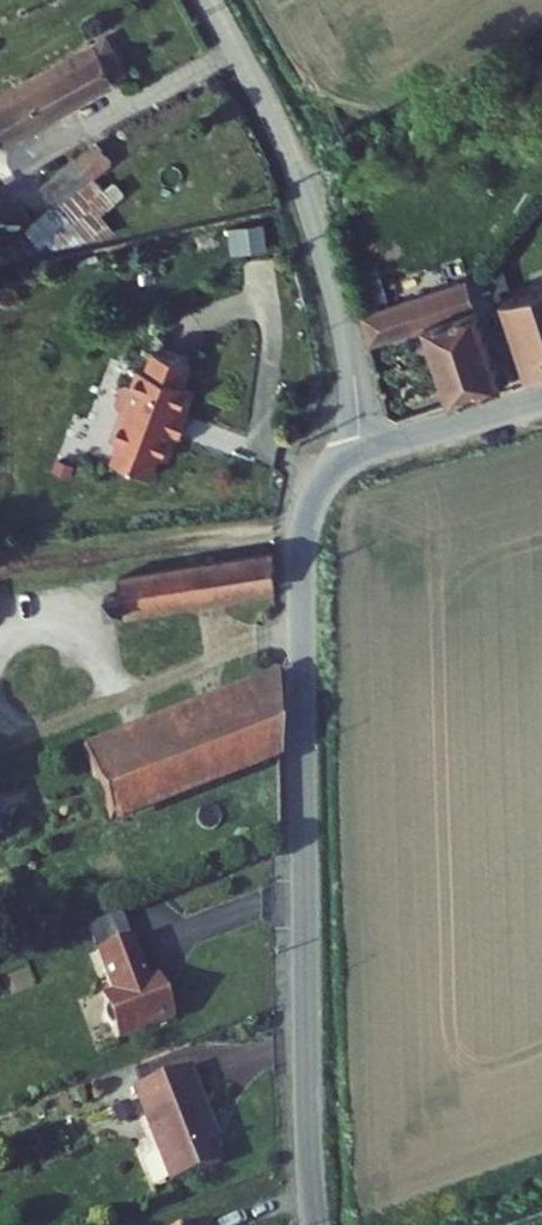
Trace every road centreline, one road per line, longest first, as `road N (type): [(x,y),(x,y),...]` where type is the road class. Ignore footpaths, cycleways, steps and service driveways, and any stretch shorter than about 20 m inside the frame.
road 1 (unclassified): [(314,1224),(304,533),(323,482),(361,453)]
road 2 (unclassified): [(209,0),(307,194),(353,355),(361,453)]
road 3 (unclassified): [(361,453),(541,400)]

